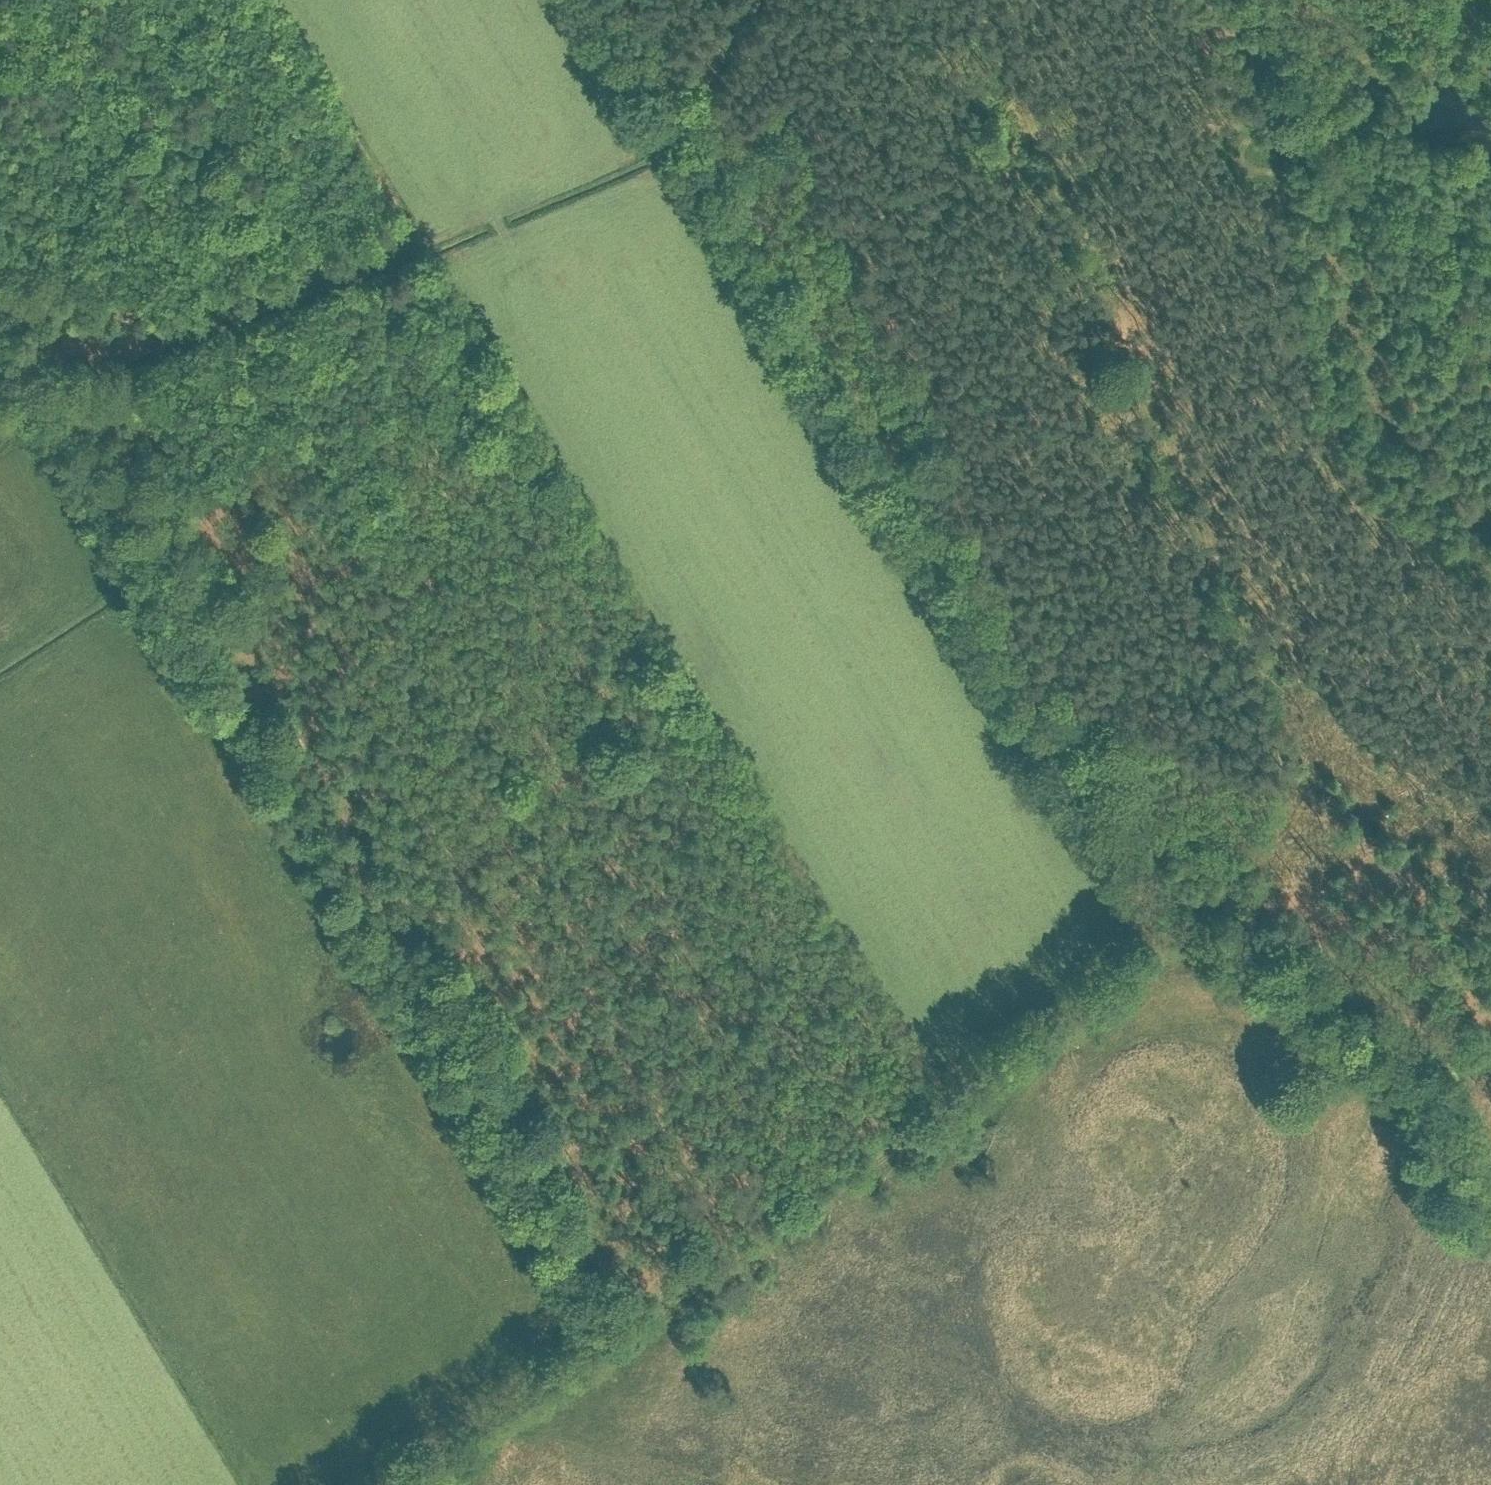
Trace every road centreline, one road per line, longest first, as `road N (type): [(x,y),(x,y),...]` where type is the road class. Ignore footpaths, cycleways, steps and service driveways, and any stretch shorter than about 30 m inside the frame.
road 1 (track): [(985,0),(1260,642),(1281,710),(1276,810),(1227,889),(1152,964),(421,1484)]

